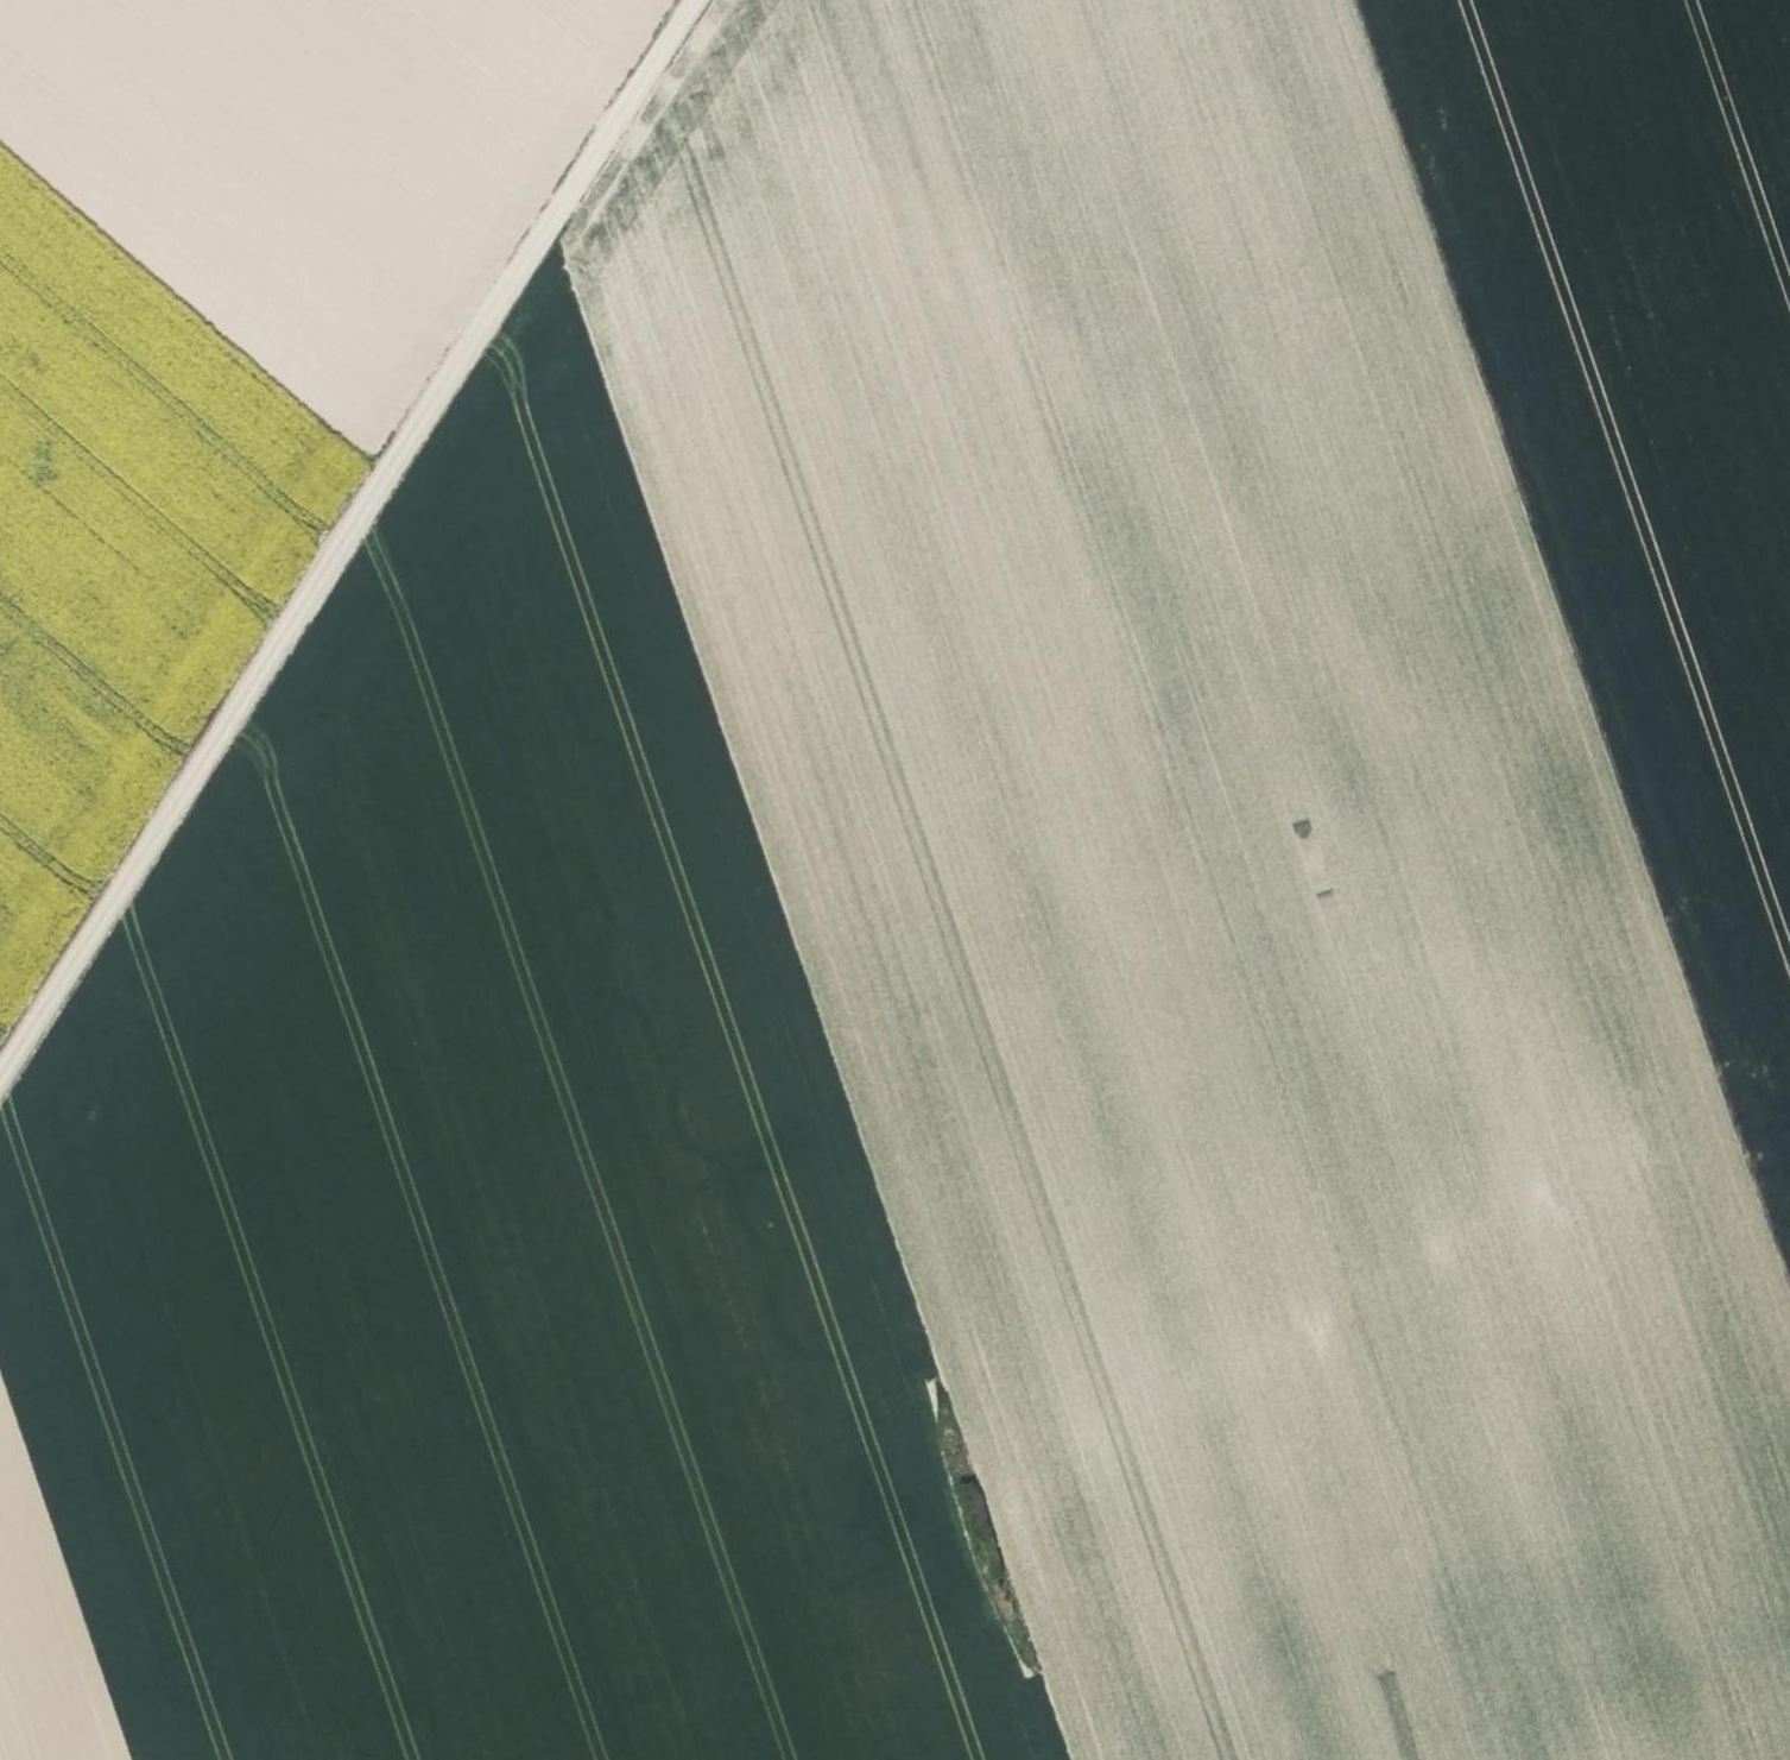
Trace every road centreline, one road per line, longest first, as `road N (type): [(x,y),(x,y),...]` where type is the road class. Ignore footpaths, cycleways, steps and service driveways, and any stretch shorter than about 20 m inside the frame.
road 1 (track): [(0,1085),(697,0)]

